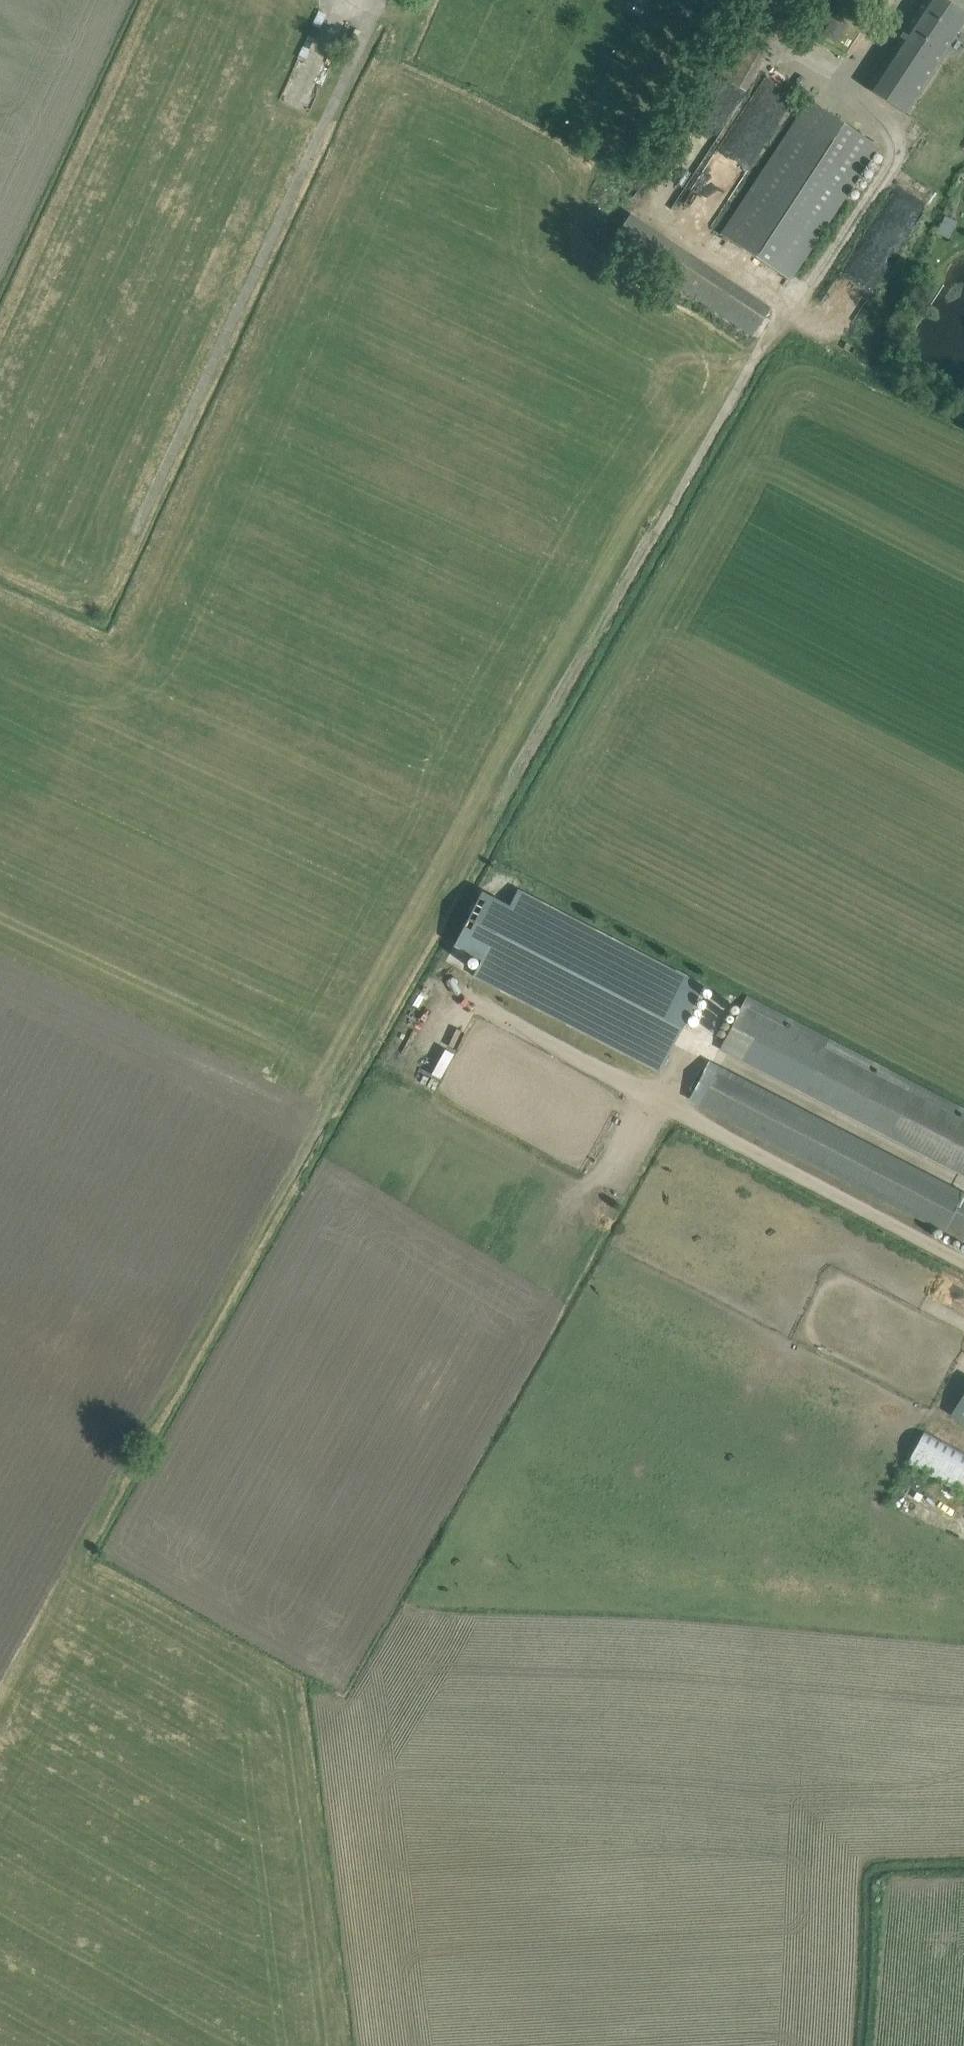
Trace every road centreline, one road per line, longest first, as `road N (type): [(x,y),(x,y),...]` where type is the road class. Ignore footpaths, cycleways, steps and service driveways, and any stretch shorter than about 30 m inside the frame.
road 1 (track): [(80,1561),(790,306)]

